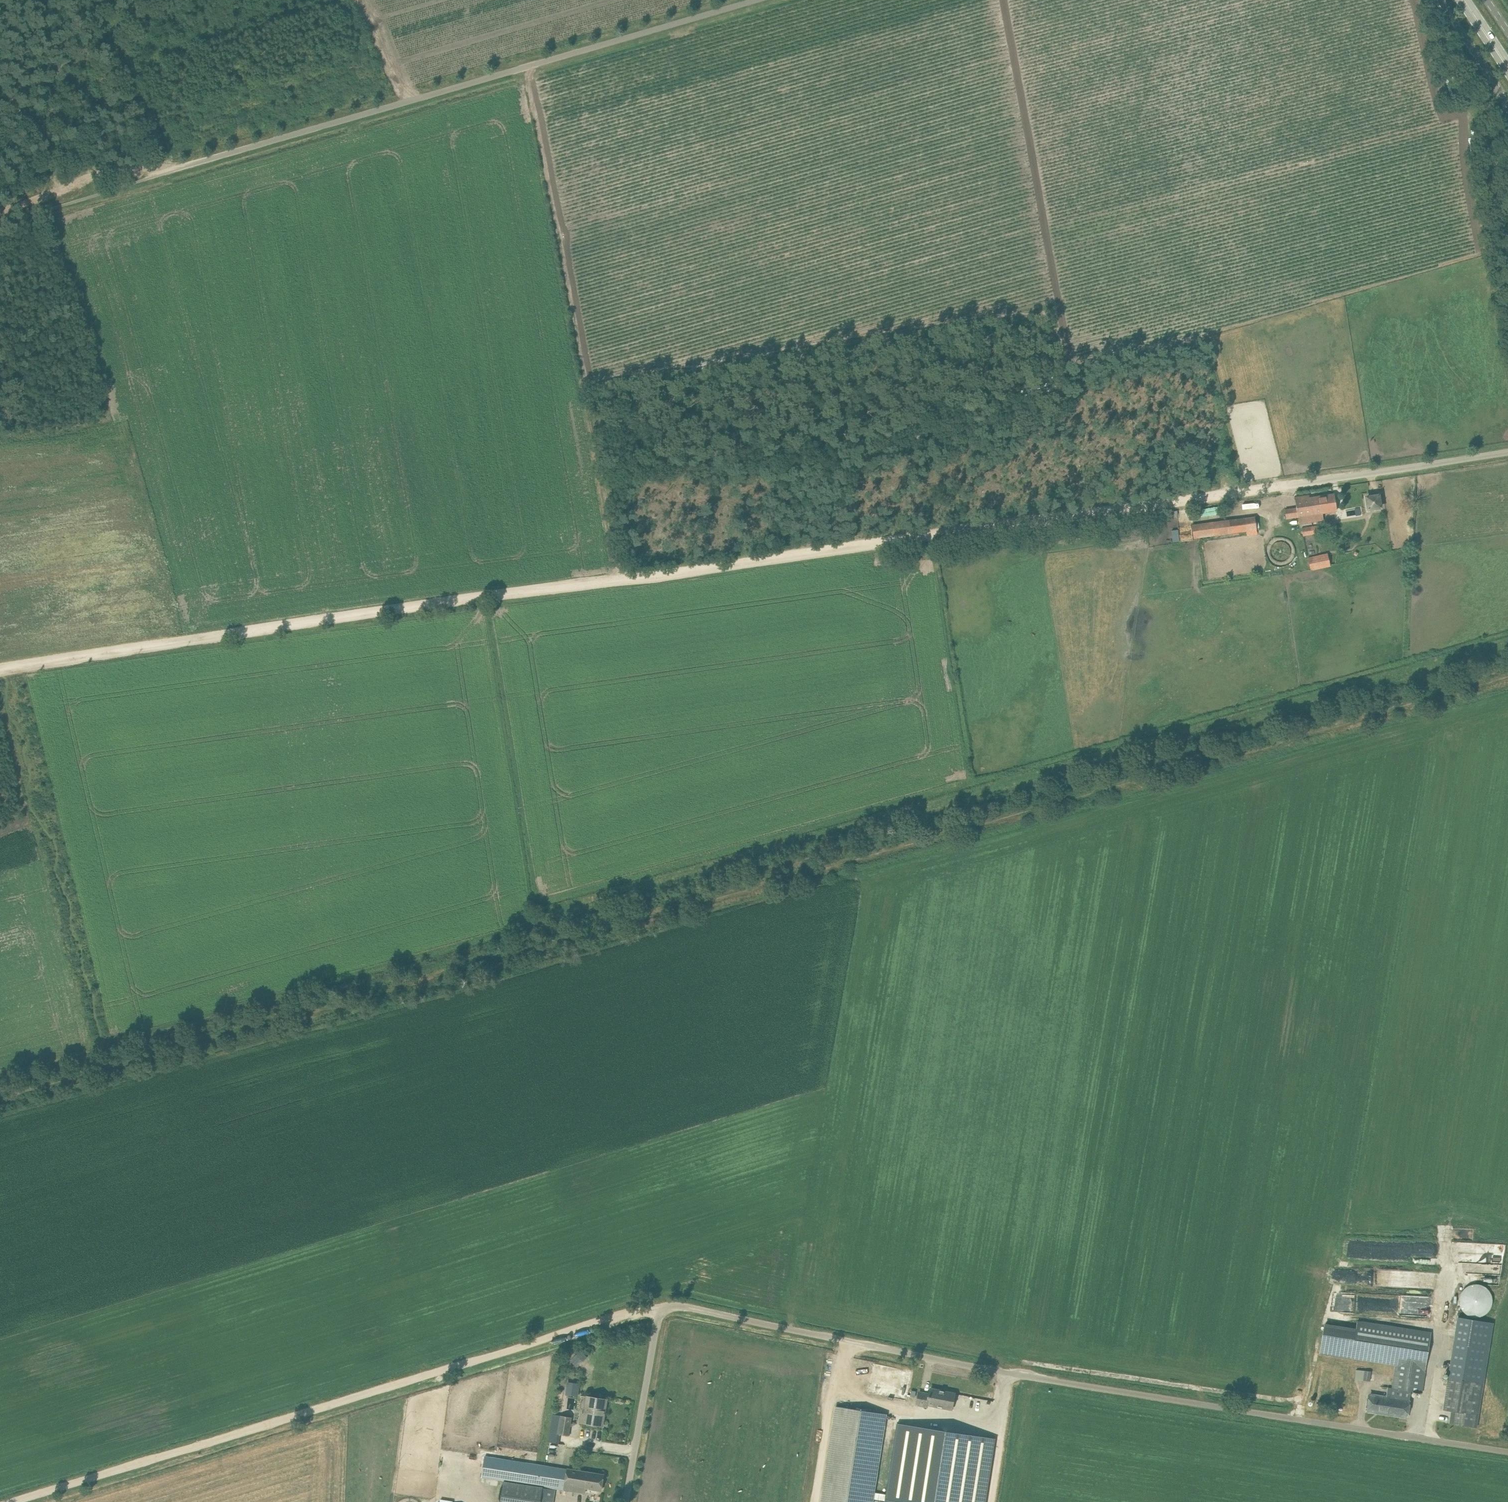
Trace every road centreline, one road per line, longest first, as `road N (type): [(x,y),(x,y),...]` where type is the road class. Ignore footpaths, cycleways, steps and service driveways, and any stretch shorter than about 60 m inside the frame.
road 1 (unclassified): [(625,1501),(659,1308),(677,1305),(1008,1373),(1507,1451)]
road 2 (track): [(15,1501),(659,1308)]
road 3 (track): [(618,580),(1279,487)]
road 4 (unclassified): [(151,177),(755,0)]
road 5 (track): [(0,669),(618,580)]
road 6 (unclassified): [(1279,487),(1507,452)]
road 7 (unclassified): [(1507,104),(1440,0)]

